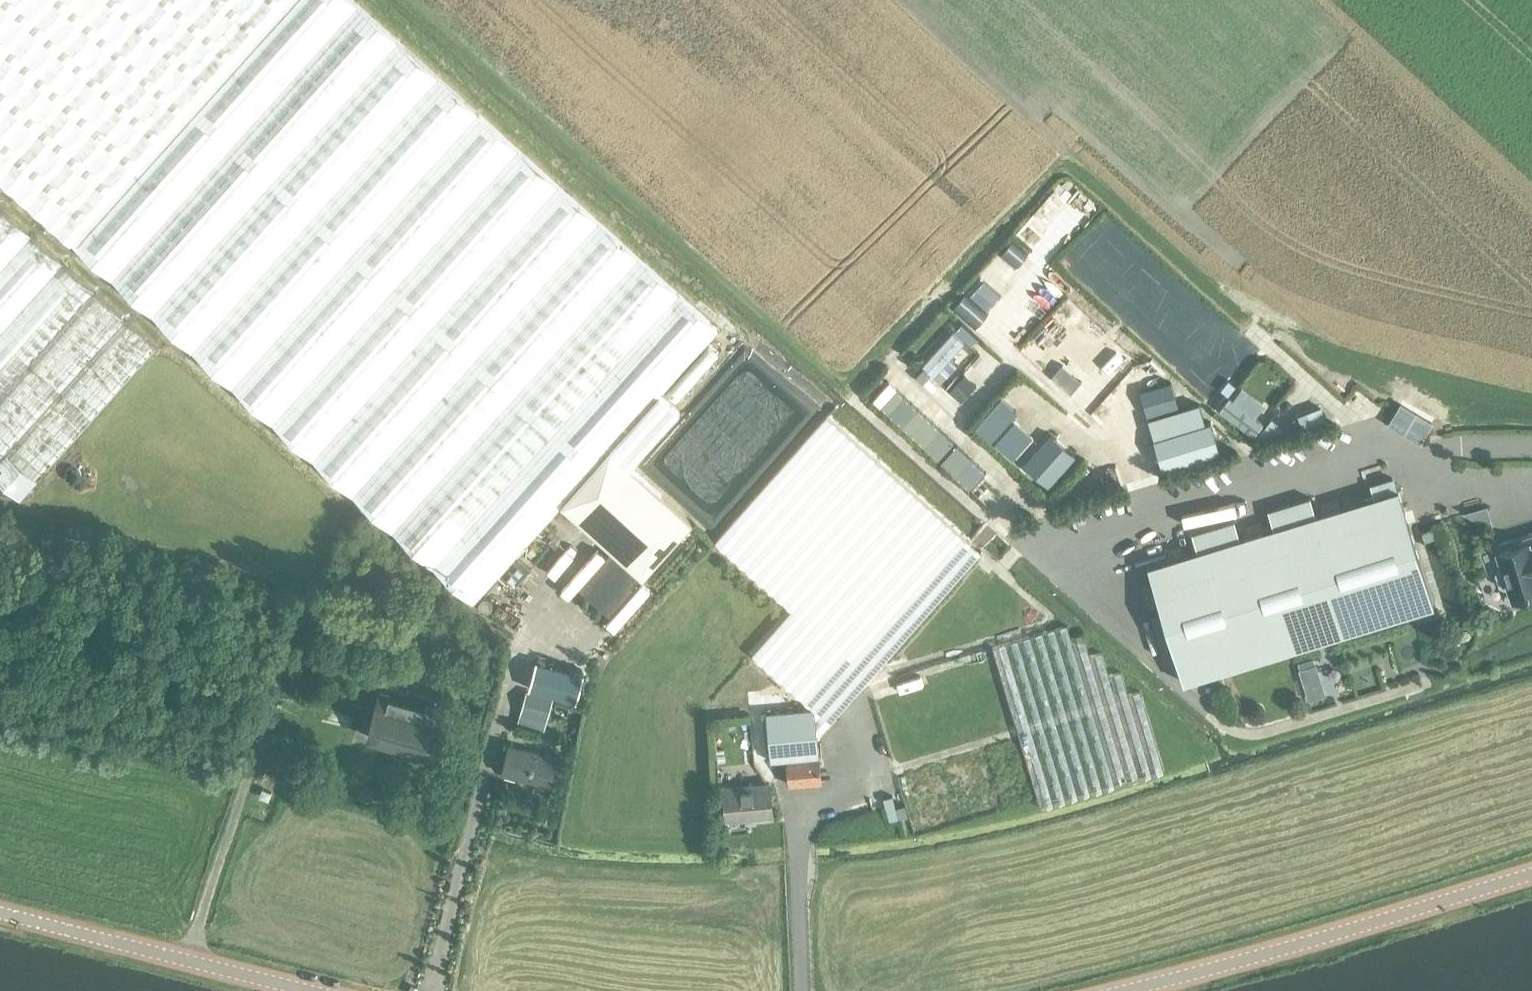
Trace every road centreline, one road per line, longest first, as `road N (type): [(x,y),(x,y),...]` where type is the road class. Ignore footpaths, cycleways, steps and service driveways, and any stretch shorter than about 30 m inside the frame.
road 1 (track): [(1531,450),(1388,449),(1096,543),(1136,652),(1231,730),(1262,733),(1426,681)]
road 2 (track): [(369,0),(744,337)]
road 3 (tertiary): [(1531,873),(1120,990)]
road 4 (tertiary): [(316,990),(0,911)]
road 5 (track): [(1247,327),(1383,451)]
road 6 (track): [(1531,483),(1452,485),(1420,449)]

